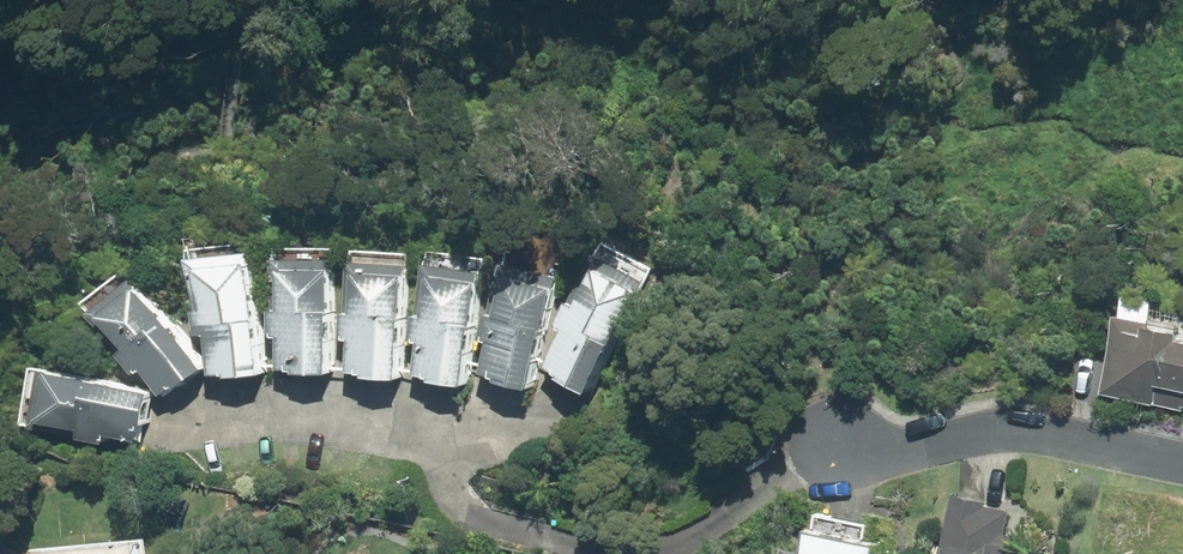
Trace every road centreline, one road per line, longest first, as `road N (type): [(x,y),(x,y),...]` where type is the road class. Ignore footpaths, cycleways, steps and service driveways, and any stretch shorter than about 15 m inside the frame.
road 1 (residential): [(818,446),(878,457),(1022,431),(1182,464)]

